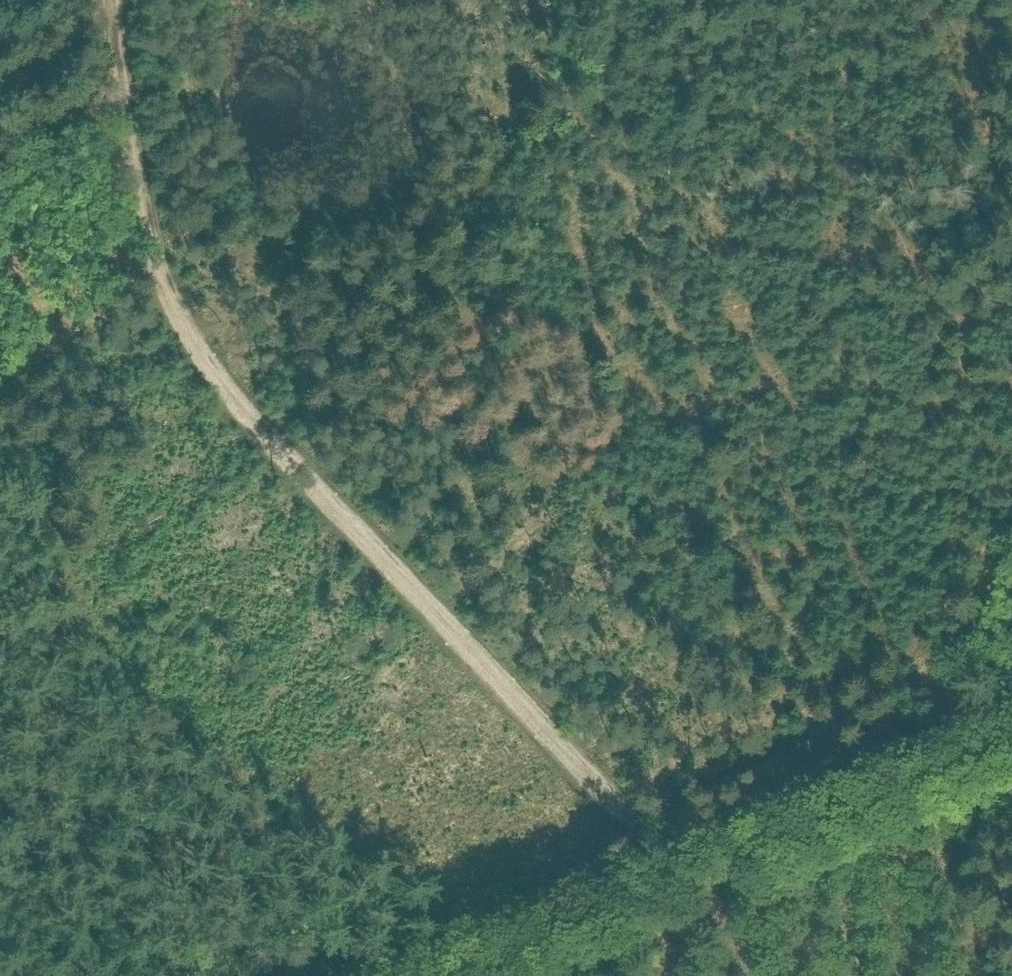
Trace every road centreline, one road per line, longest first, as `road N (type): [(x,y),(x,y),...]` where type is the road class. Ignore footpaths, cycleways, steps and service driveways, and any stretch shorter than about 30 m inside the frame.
road 1 (track): [(684,878),(230,400),(177,325),(147,237),(110,0)]
road 2 (track): [(1011,732),(684,878)]
road 3 (track): [(441,975),(684,878)]
road 4 (track): [(684,878),(754,975)]

